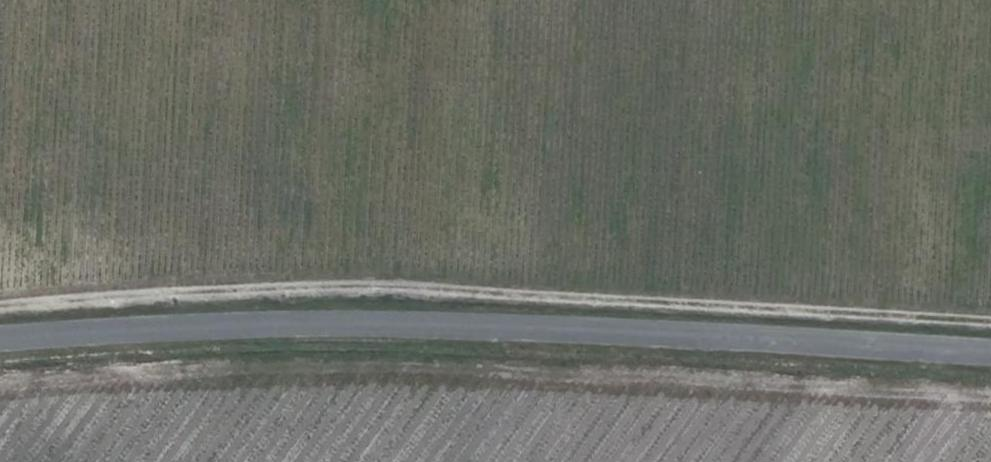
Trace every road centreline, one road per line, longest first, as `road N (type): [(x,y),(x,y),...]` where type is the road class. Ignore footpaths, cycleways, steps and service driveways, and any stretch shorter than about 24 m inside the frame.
road 1 (unclassified): [(0,360),(321,326),(990,352)]
road 2 (track): [(990,324),(369,290),(0,306)]

